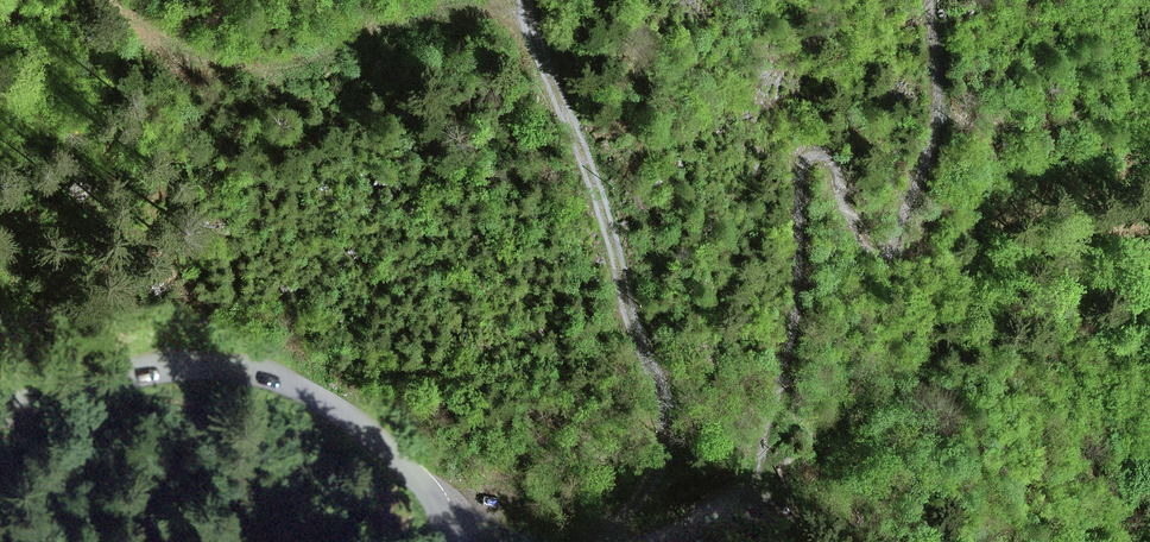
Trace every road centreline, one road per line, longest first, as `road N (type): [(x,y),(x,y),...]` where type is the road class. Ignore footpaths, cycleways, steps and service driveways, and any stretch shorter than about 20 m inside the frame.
road 1 (track): [(598,541),(665,457),(666,411),(525,0)]
road 2 (tertiary): [(0,406),(173,364),(255,367),(361,420),(425,487),(450,541)]
road 3 (track): [(112,0),(128,20),(163,38),(251,66),(300,60),(389,18),(526,7)]

